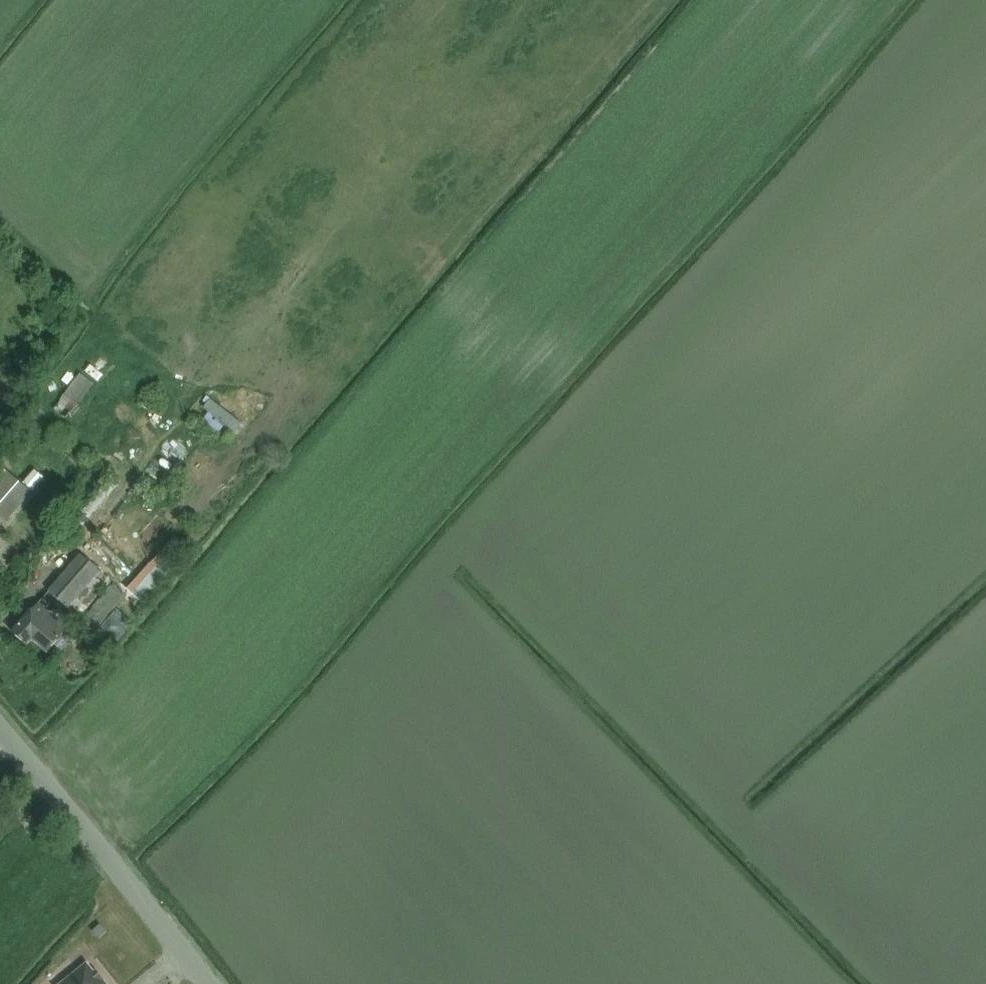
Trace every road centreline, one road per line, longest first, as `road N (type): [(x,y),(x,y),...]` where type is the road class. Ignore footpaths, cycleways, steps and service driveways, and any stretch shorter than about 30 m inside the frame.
road 1 (tertiary): [(208,983),(0,730)]

